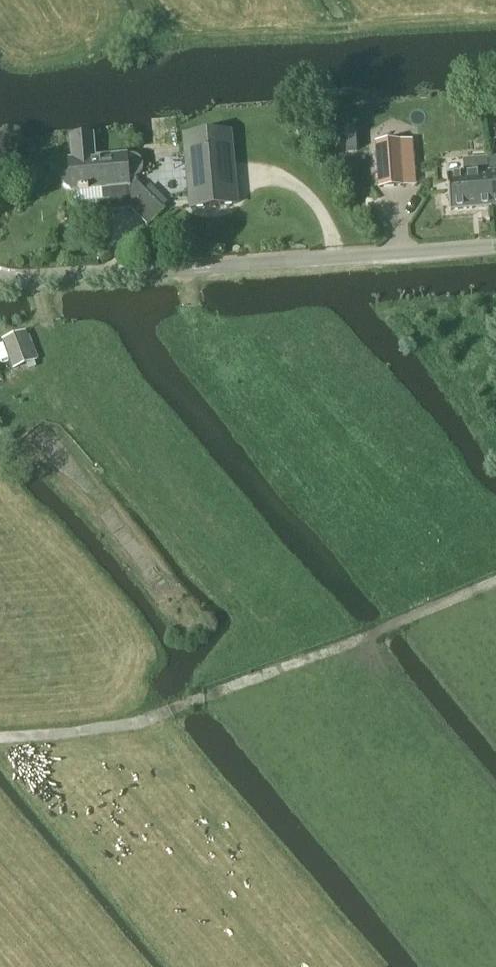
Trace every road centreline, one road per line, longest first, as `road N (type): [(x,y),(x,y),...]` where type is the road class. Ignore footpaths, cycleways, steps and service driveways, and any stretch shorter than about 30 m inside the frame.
road 1 (track): [(495,581),(164,715),(0,738)]
road 2 (unclassified): [(0,286),(495,246)]
road 3 (track): [(230,38),(495,15)]

